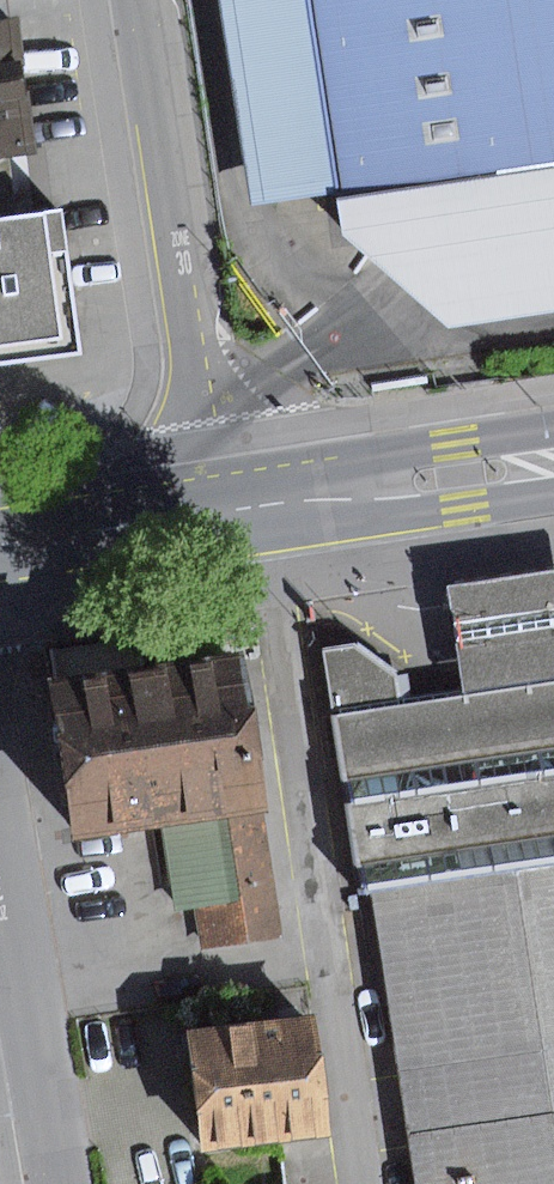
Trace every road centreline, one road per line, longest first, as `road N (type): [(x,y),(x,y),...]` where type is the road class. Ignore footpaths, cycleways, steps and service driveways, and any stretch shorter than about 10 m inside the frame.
road 1 (residential): [(140,0),(214,511)]
road 2 (primary): [(214,511),(553,459)]
road 3 (residential): [(58,1183),(0,852)]
road 4 (primary): [(0,545),(214,511)]

